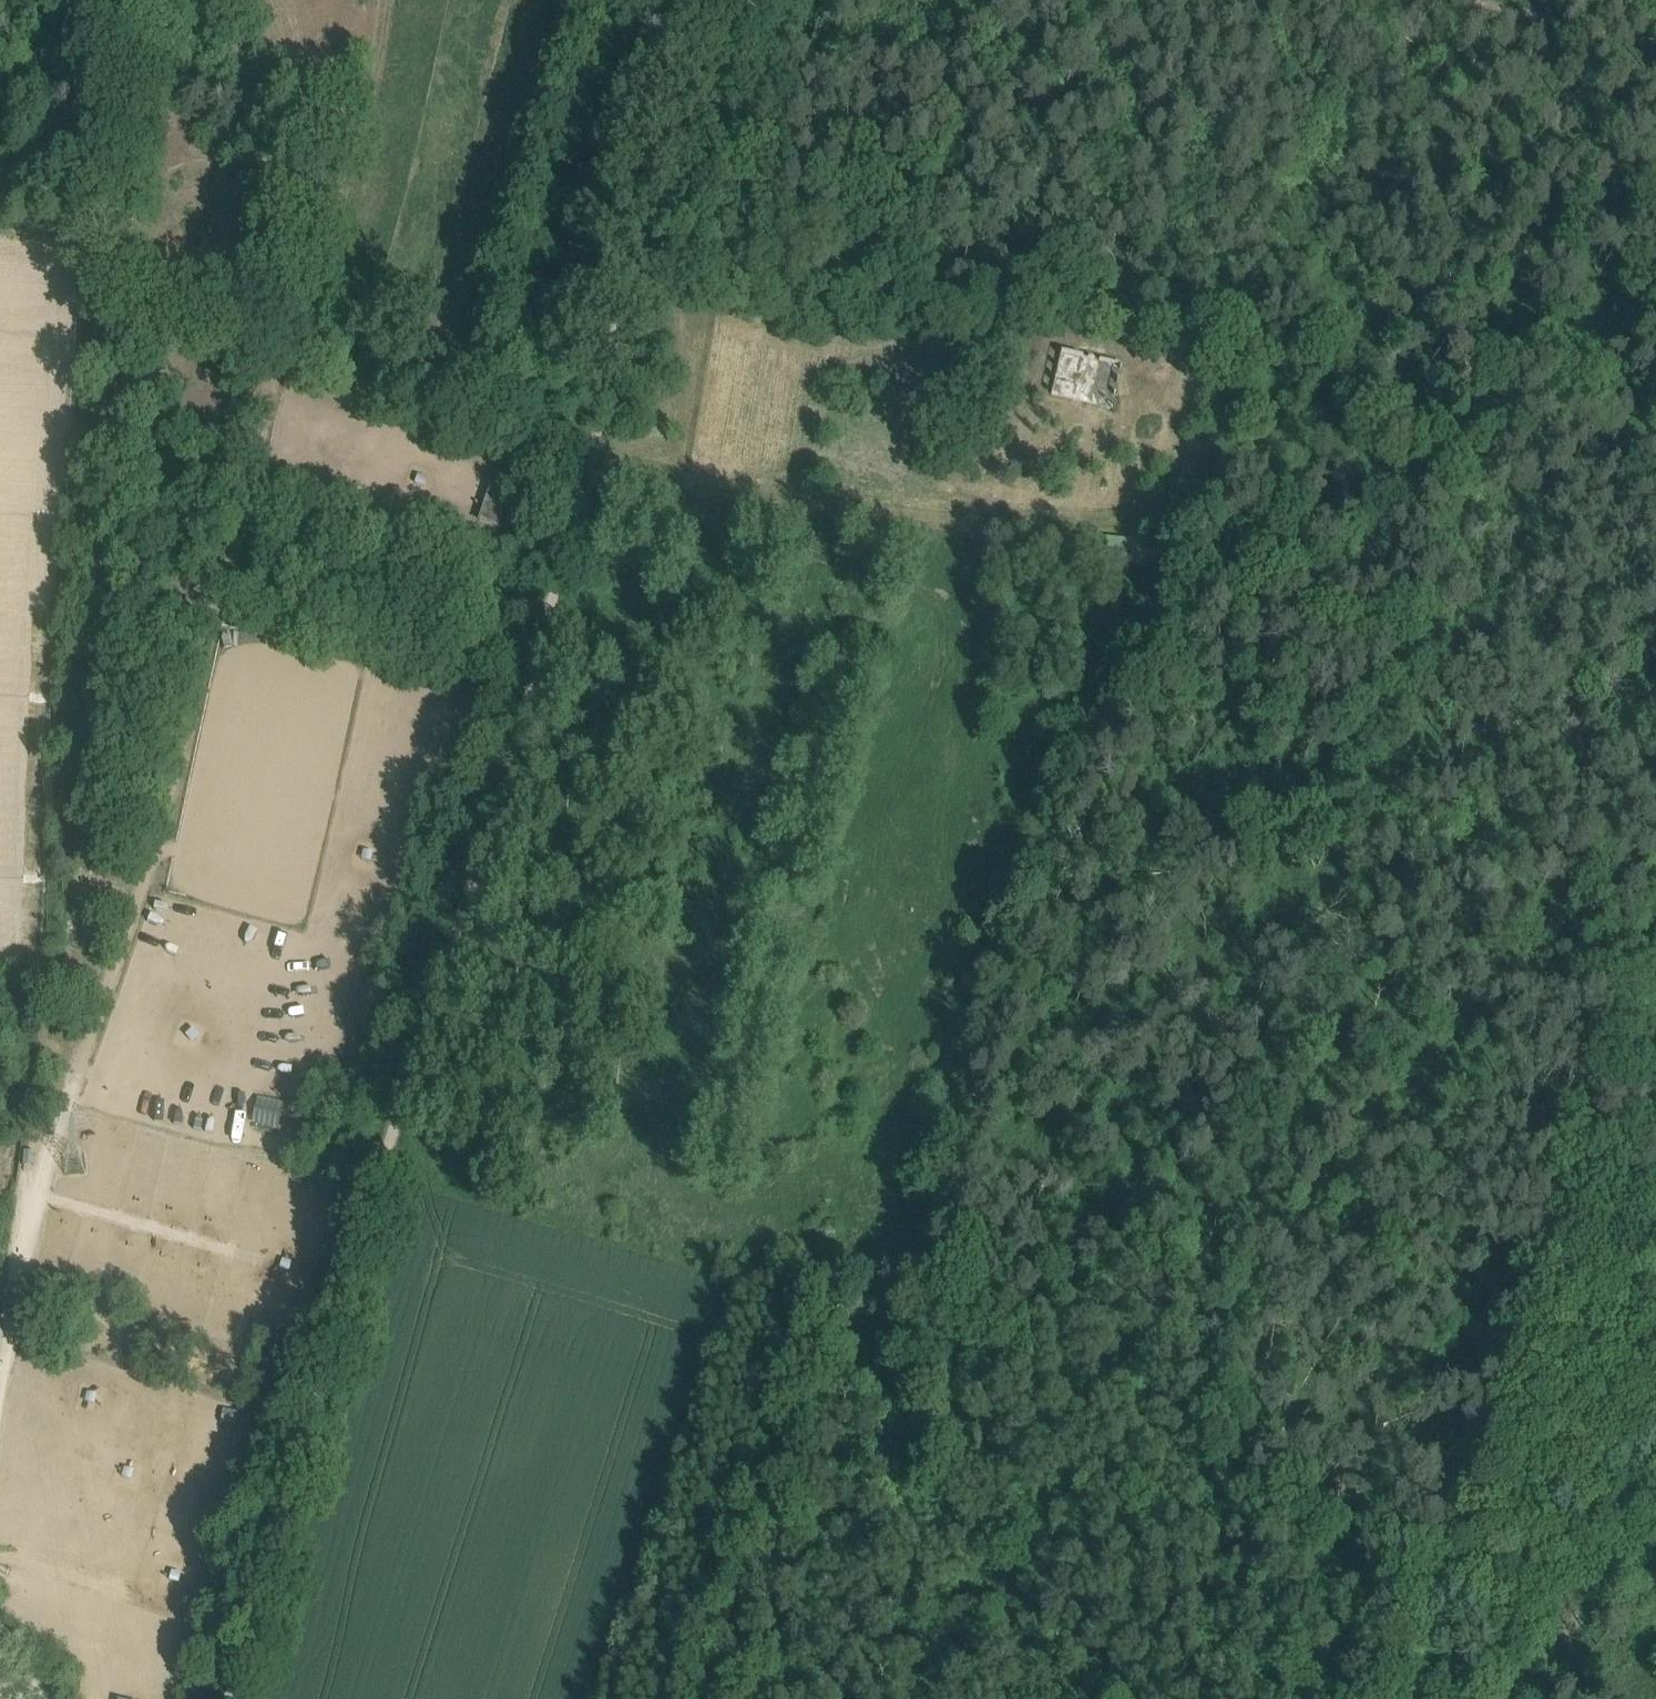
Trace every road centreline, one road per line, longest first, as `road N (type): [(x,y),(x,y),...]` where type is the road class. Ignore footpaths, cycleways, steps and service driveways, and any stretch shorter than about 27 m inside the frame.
road 1 (track): [(760,0),(621,219),(585,469)]
road 2 (track): [(1541,1698),(1655,1569)]
road 3 (track): [(1655,34),(1523,0)]

